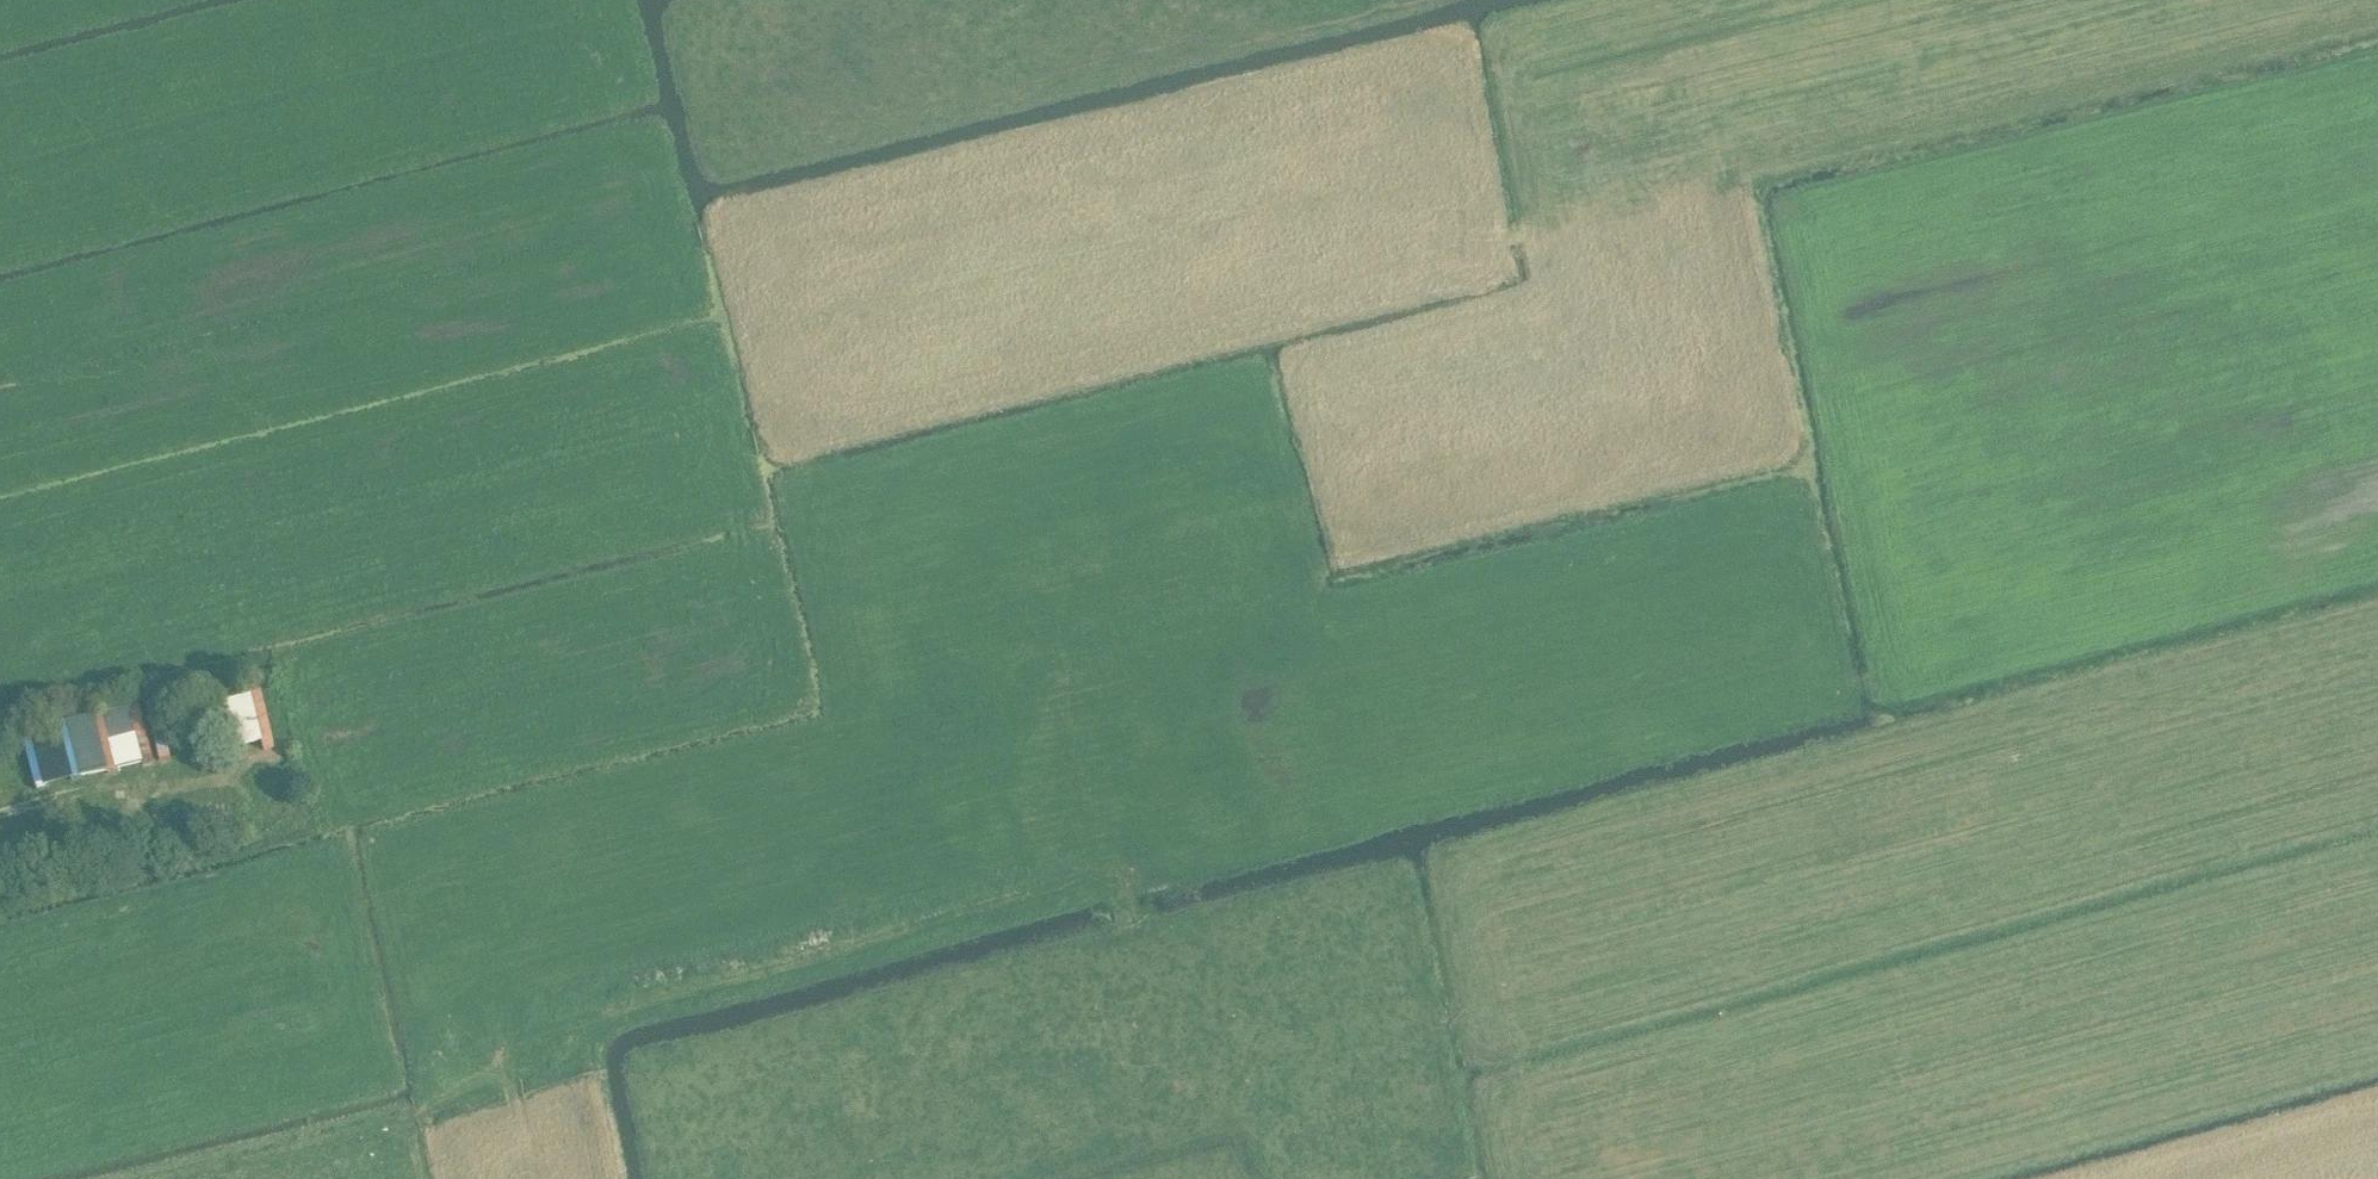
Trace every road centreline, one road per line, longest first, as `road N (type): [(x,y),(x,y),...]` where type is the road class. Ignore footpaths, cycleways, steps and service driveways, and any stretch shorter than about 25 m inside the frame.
road 1 (track): [(184,1178),(390,1131),(599,1014),(1122,866),(1141,952),(1161,970)]
road 2 (track): [(1466,1178),(1457,1160),(1161,970)]
road 3 (track): [(2377,1102),(2082,1178)]
road 4 (track): [(437,1017),(505,1069),(541,1178)]

